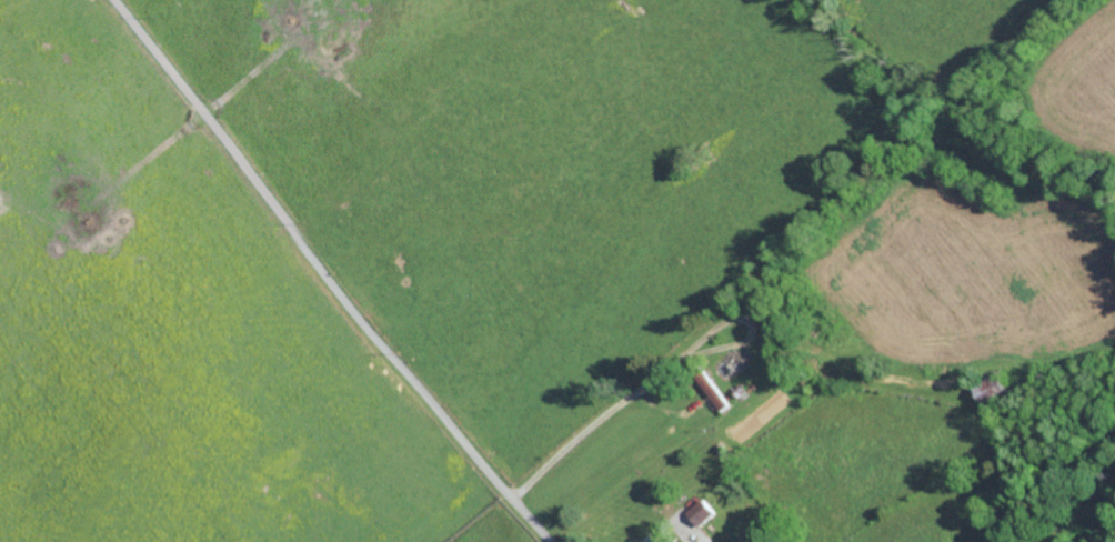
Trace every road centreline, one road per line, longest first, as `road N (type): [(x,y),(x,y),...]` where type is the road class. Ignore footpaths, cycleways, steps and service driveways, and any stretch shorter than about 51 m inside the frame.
road 1 (residential): [(550,541),(350,305),(112,0)]

